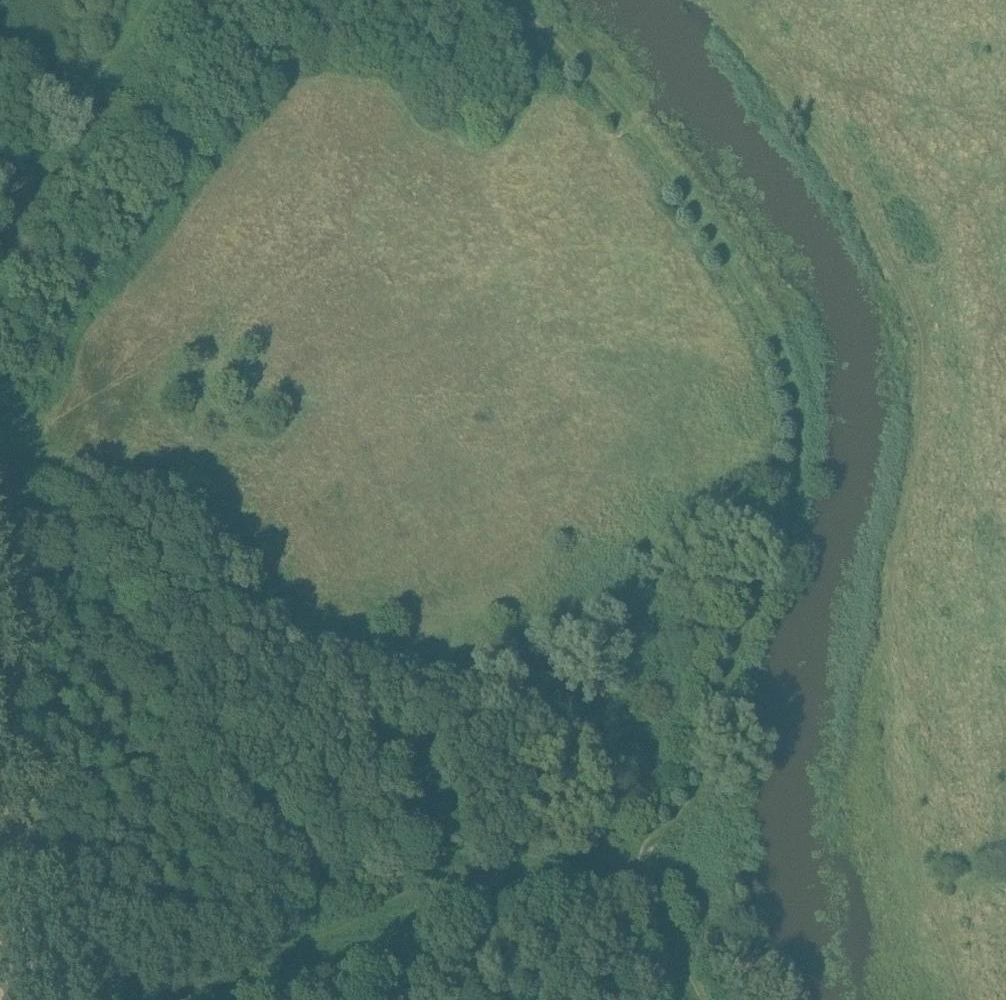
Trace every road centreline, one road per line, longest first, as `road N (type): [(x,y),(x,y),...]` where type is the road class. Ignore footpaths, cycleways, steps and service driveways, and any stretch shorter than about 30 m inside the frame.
road 1 (track): [(631,849),(244,955),(0,857)]
road 2 (track): [(25,999),(0,879)]

